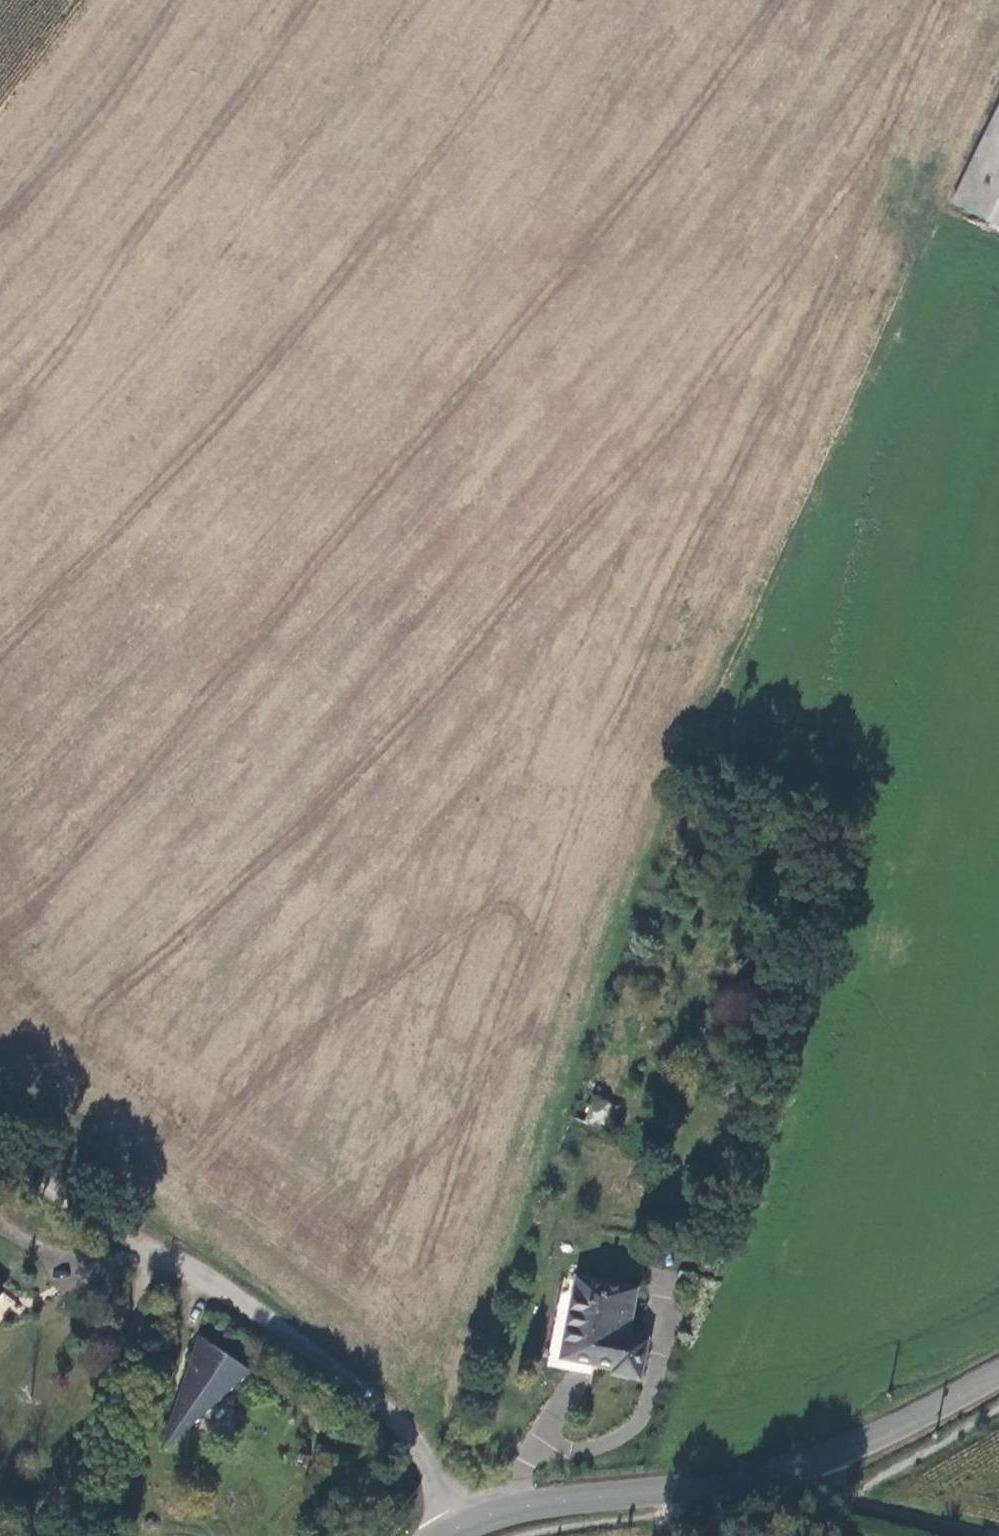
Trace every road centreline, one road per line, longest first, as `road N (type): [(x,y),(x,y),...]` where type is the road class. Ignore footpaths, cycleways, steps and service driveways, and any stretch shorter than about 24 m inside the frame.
road 1 (track): [(457,1524),(414,1441),(333,1368),(186,1265),(0,1163)]
road 2 (tertiary): [(439,1535),(510,1508),(765,1478),(826,1458),(998,1371)]
road 3 (track): [(982,1535),(865,1512),(795,1468)]

